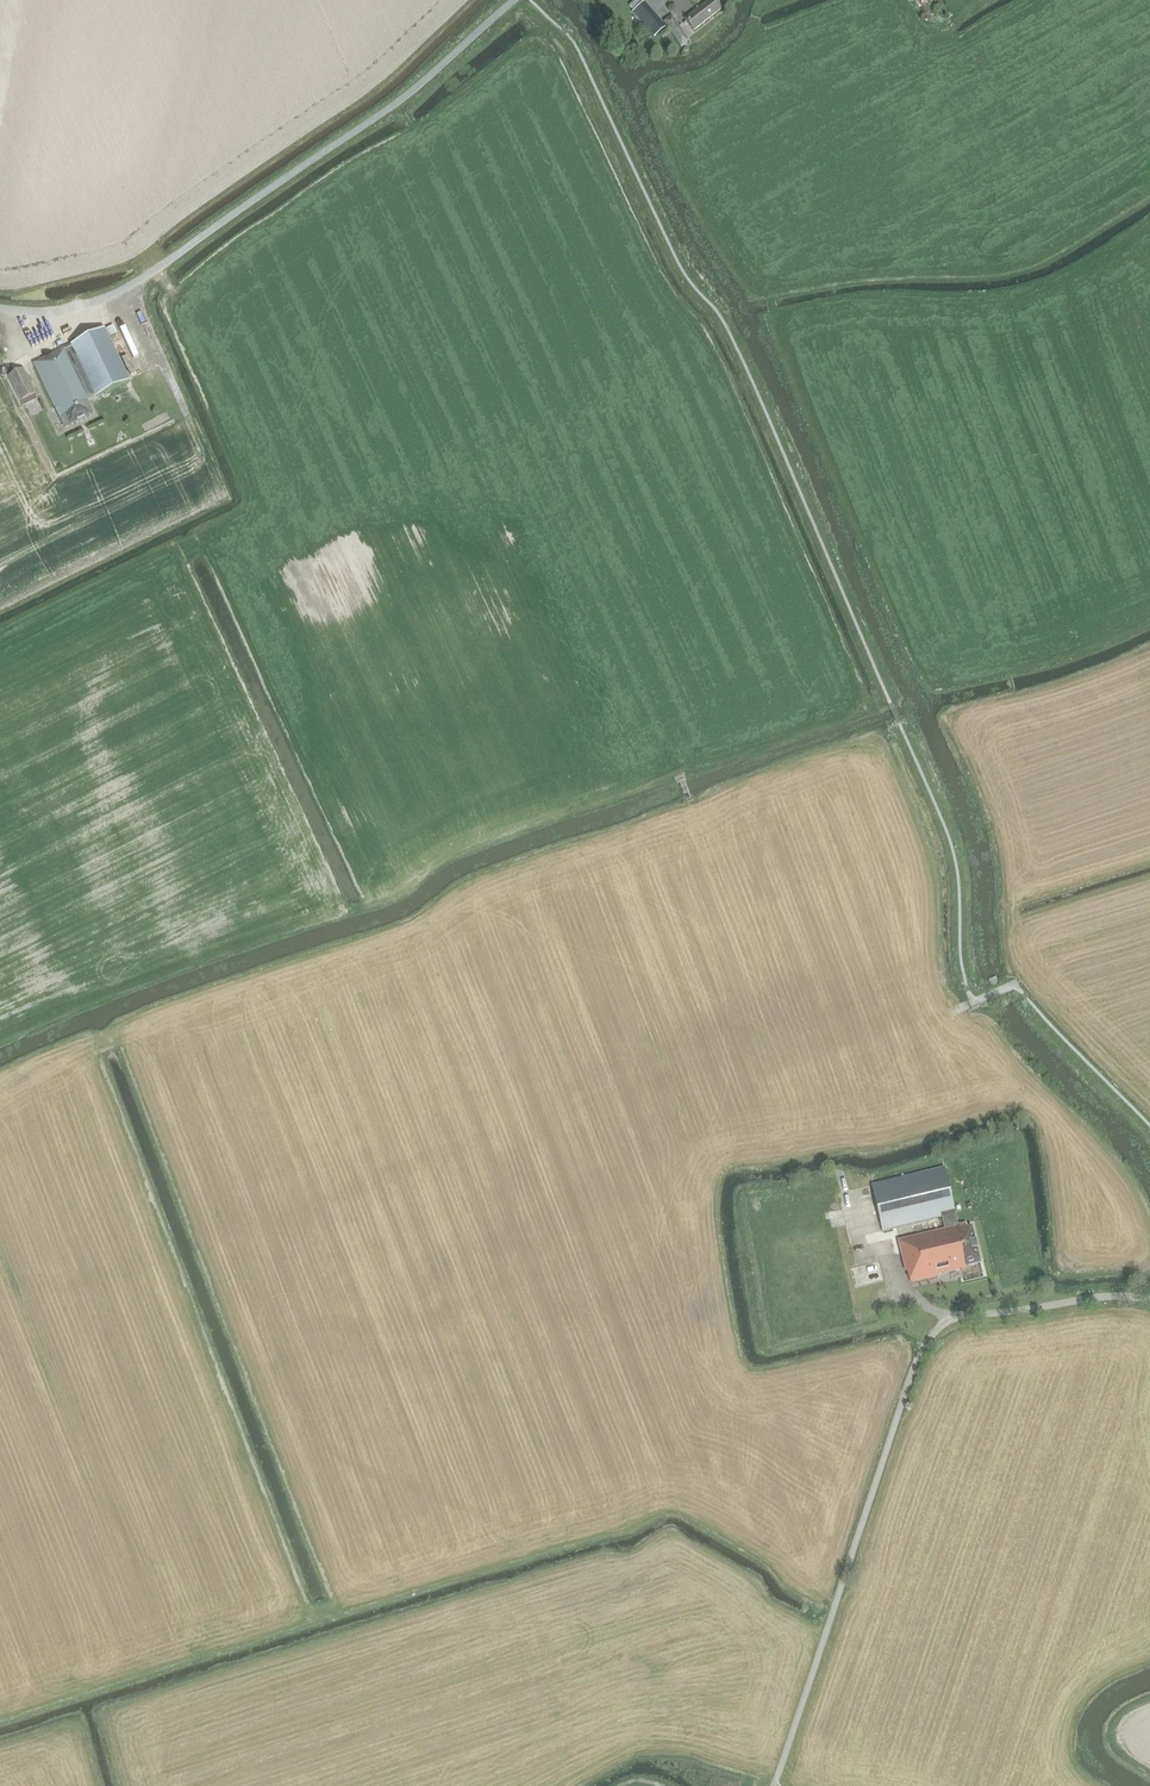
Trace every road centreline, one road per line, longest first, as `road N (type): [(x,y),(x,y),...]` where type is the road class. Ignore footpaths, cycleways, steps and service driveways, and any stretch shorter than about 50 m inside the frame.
road 1 (unclassified): [(774,1785),(910,1375),(932,1335),(958,1316),(1095,1298),(1149,1300)]
road 2 (unclassified): [(0,307),(73,307),(134,283),(386,110),(514,0)]
road 3 (track): [(1039,0),(950,52),(915,12)]

